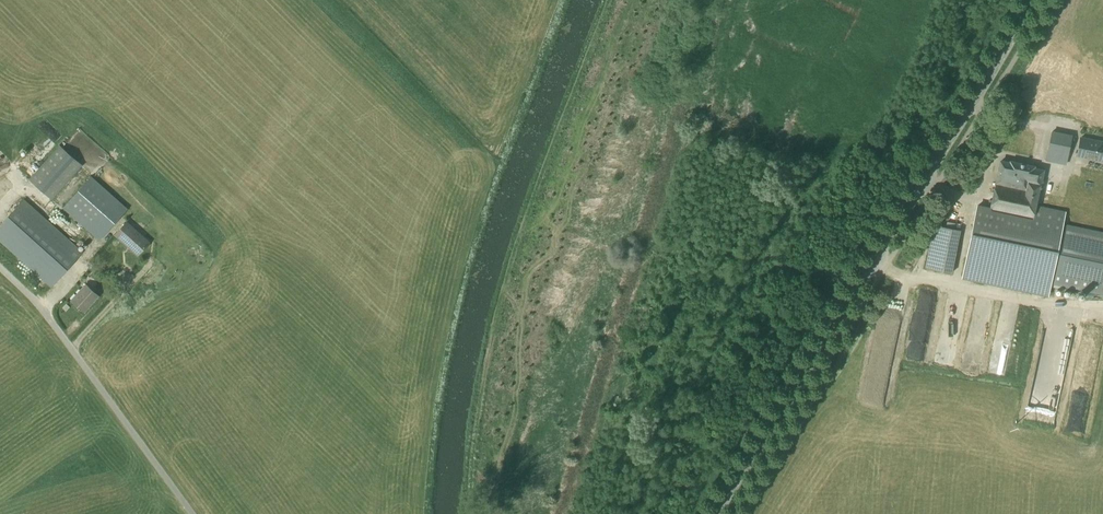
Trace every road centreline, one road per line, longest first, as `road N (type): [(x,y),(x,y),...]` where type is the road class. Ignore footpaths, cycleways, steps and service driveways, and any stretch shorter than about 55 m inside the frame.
road 1 (tertiary): [(716,513),(1031,0)]

